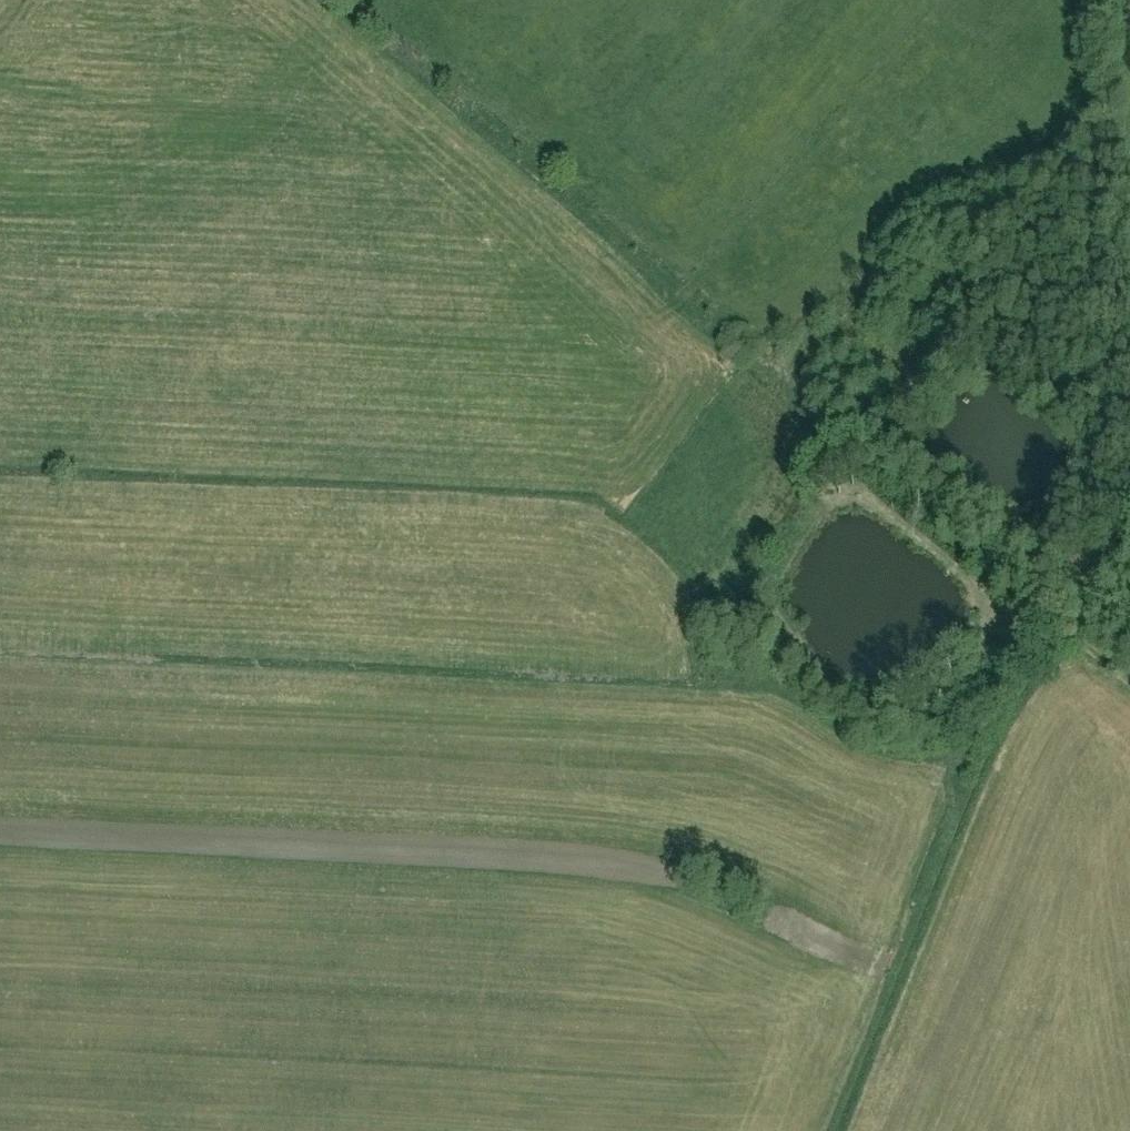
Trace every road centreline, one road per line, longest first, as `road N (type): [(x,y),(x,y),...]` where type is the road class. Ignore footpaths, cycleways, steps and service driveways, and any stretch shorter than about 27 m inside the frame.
road 1 (track): [(1129,676),(1098,643),(1011,596)]

